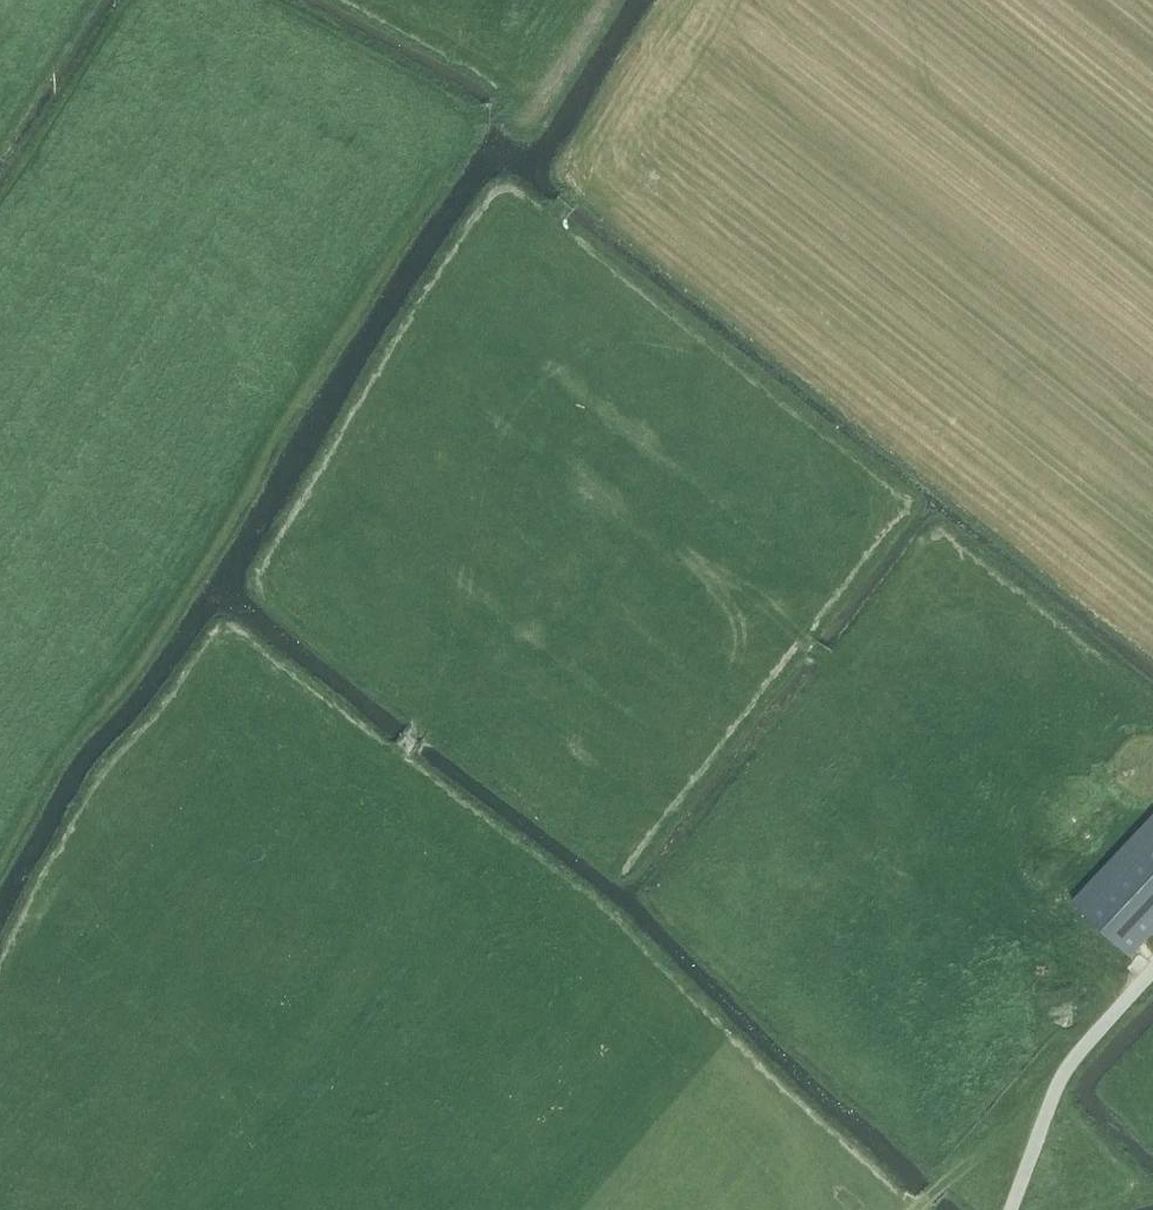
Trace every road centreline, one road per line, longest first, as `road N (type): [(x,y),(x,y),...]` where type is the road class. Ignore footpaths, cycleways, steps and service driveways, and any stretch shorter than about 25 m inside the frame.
road 1 (unclassified): [(1010,1209),(1076,1054),(1152,969)]

